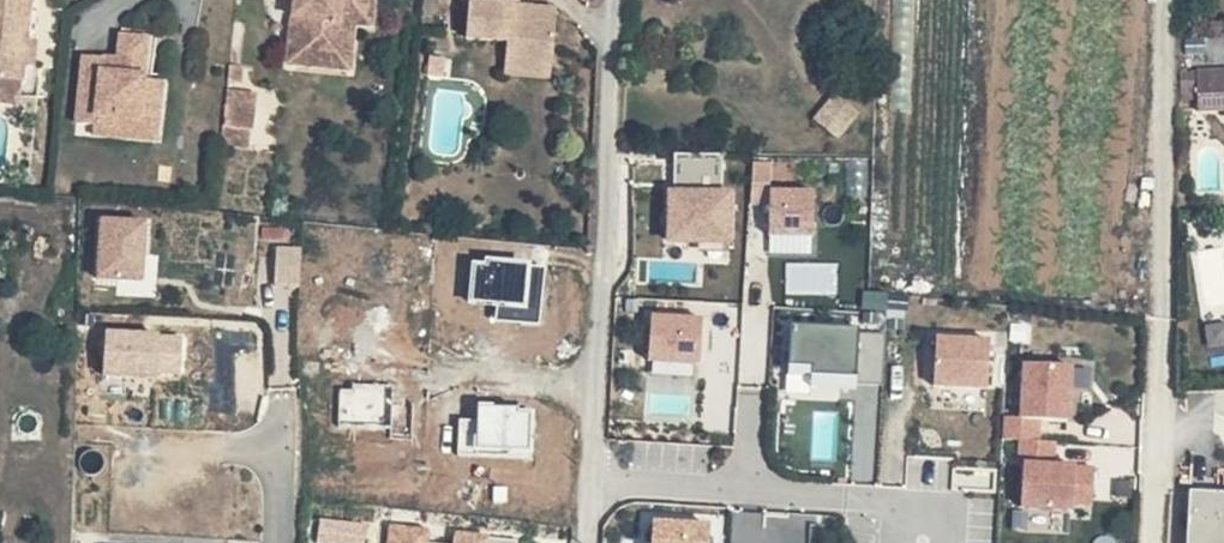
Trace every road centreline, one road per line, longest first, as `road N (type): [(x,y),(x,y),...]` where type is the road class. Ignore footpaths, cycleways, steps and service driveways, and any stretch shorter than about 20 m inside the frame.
road 1 (residential): [(594,542),(614,251),(618,0)]

